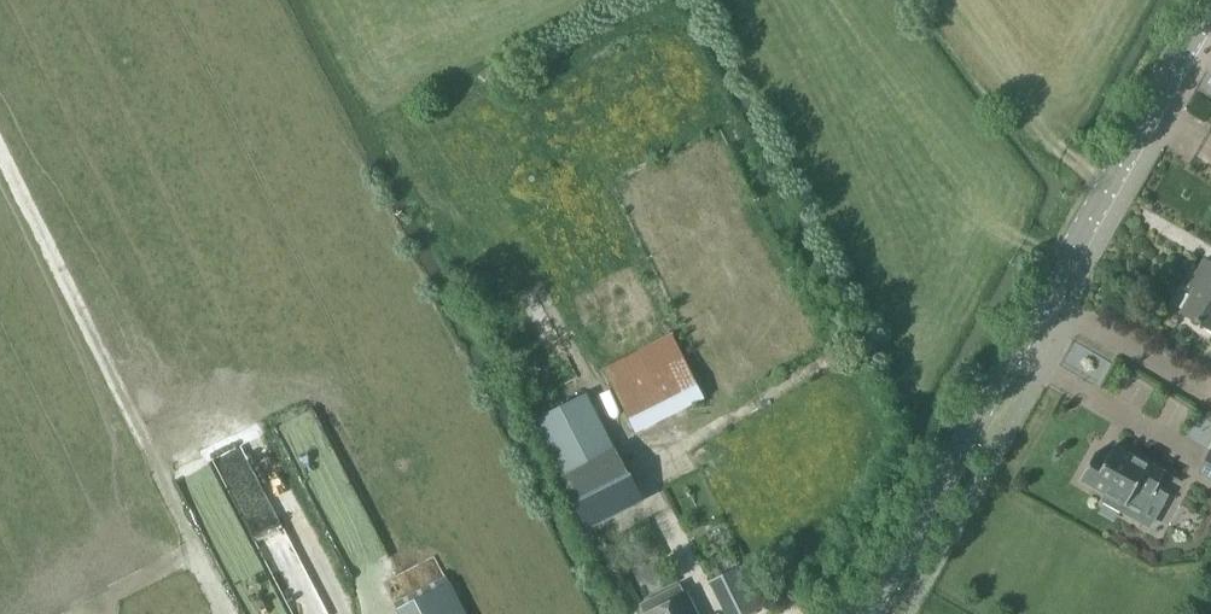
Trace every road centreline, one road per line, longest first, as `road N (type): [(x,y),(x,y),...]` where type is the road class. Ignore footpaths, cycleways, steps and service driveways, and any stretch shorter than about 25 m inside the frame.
road 1 (tertiary): [(863,613),(1210,5)]
road 2 (track): [(229,613),(0,159)]
road 3 (track): [(197,557),(78,613)]

